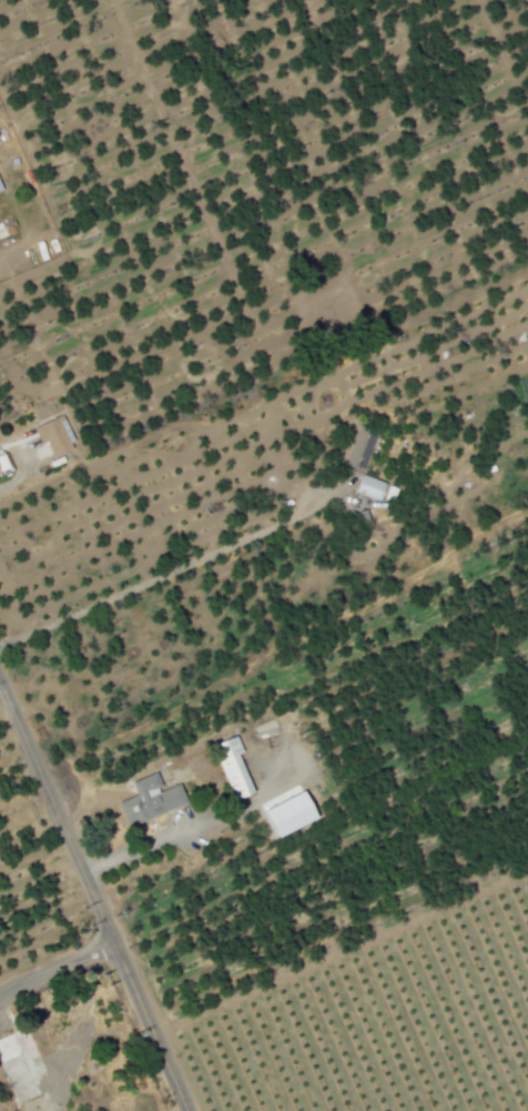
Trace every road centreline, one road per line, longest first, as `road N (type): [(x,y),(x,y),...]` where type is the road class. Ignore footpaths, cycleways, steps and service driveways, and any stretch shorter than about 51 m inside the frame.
road 1 (residential): [(186,1110),(0,681)]
road 2 (residential): [(0,995),(113,945)]

